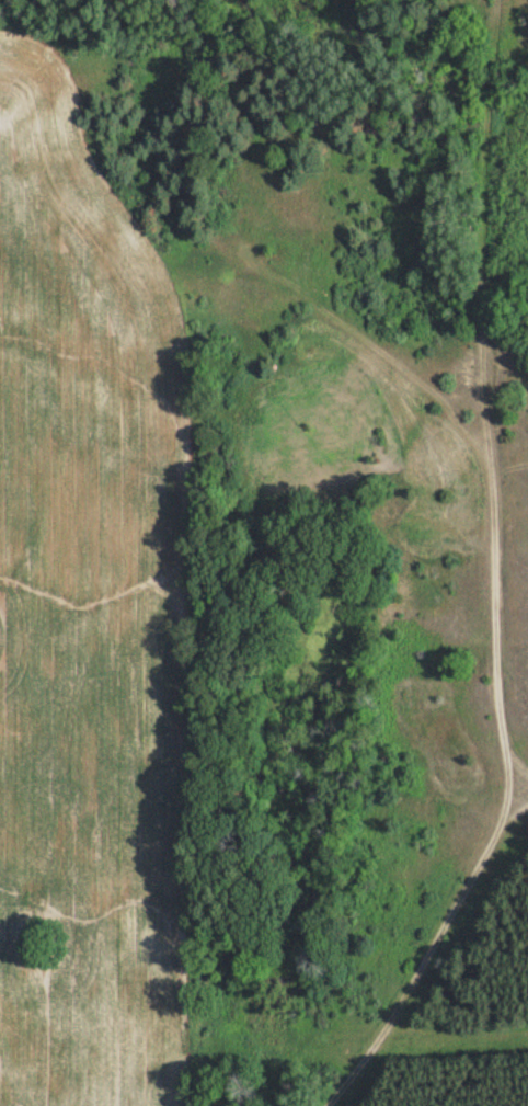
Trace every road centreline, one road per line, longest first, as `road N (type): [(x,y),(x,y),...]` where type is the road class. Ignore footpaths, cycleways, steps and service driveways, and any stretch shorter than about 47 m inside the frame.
road 1 (track): [(527,802),(495,767),(470,436),(475,0)]
road 2 (track): [(470,436),(427,384),(228,290),(103,172),(0,146)]
road 3 (track): [(327,1105),(406,1008),(525,802)]

